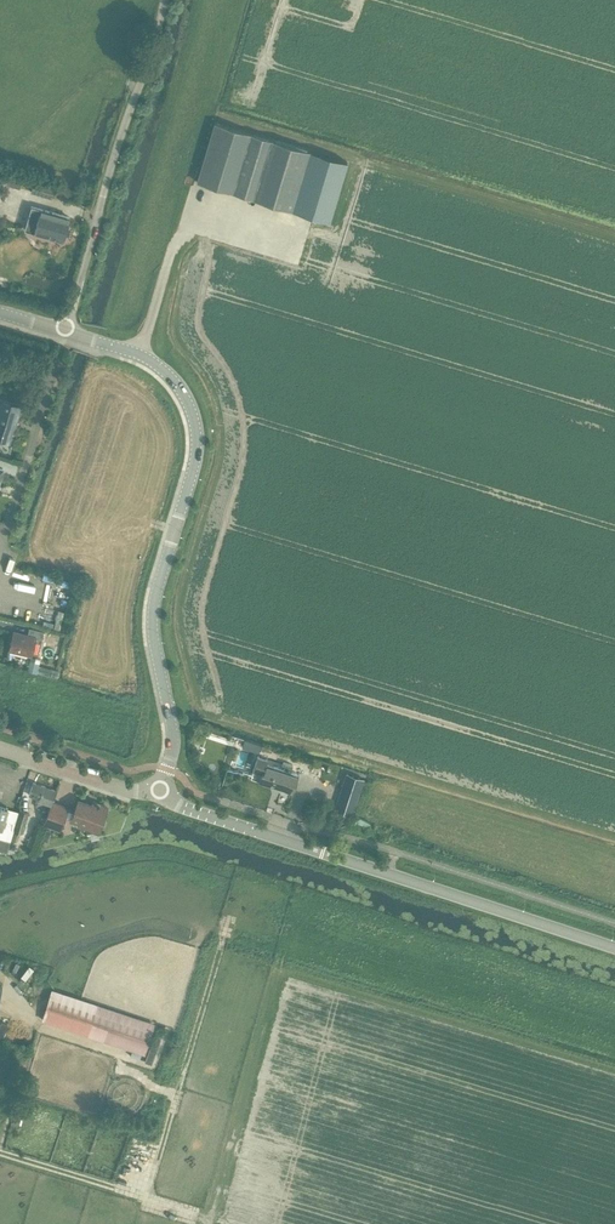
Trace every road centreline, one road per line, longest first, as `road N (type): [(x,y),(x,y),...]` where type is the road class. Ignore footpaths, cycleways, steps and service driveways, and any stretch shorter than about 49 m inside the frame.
road 1 (tertiary): [(64,331),(148,359),(172,379),(194,426),(192,471),(154,604),(173,740),(159,792)]
road 2 (tertiary): [(614,947),(181,806),(159,792)]
road 3 (unclassified): [(64,331),(166,0)]
road 4 (unclassified): [(0,556),(59,347)]
road 5 (unclassified): [(159,792),(130,791),(0,749)]

